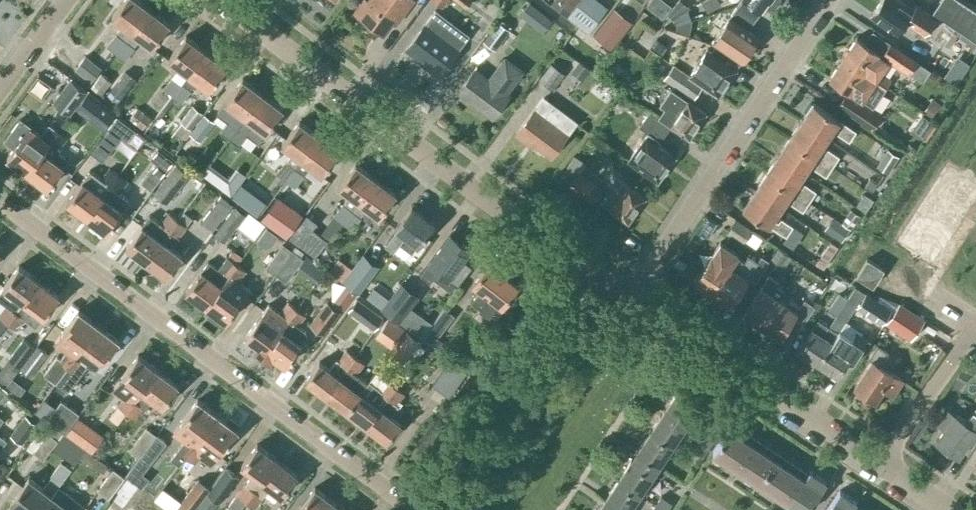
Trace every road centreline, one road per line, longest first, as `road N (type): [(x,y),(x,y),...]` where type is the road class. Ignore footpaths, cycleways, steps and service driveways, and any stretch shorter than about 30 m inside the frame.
road 1 (residential): [(411,509),(0,200)]
road 2 (residential): [(629,297),(237,11)]
road 3 (residential): [(629,297),(827,0)]
road 4 (residential): [(879,464),(629,297)]
road 5 (residential): [(879,464),(975,331)]

